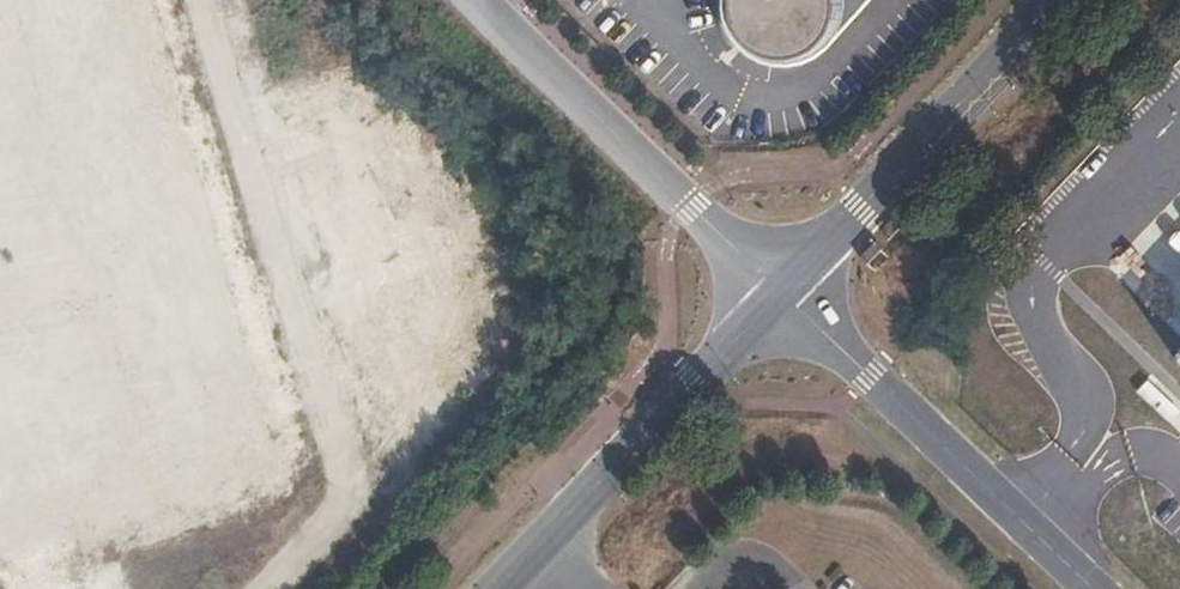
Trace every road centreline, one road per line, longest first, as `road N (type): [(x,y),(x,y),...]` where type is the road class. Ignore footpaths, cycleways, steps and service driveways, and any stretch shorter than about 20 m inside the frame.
road 1 (unclassified): [(781,296),(1093,588)]
road 2 (unclassified): [(781,296),(484,0)]
road 3 (tertiary): [(500,588),(781,296)]
road 4 (tertiary): [(781,296),(1053,0)]

